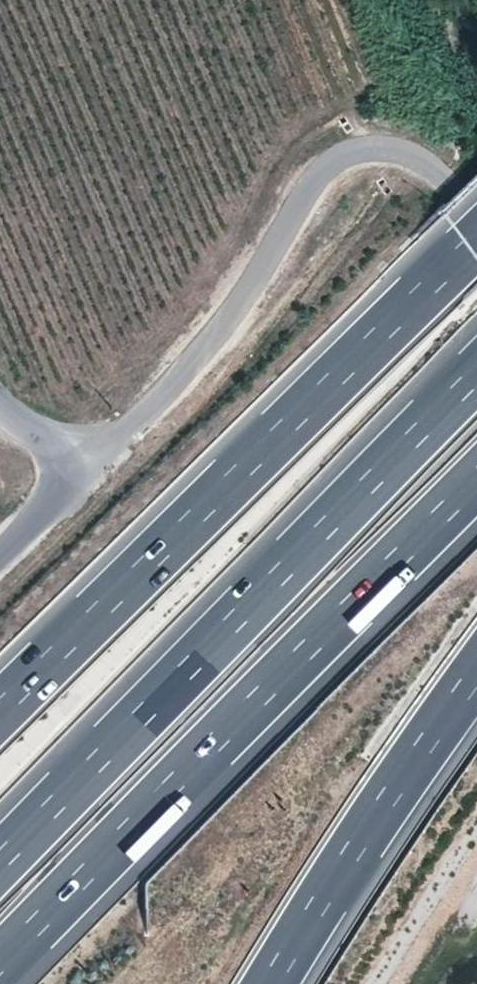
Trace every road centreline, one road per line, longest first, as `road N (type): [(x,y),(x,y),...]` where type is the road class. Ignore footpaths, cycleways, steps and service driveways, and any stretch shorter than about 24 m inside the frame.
road 1 (motorway): [(476,375),(0,862)]
road 2 (motorway): [(0,963),(476,481)]
road 3 (motorway): [(476,239),(0,709)]
road 4 (unclassified): [(456,193),(403,151),(373,148),(332,162),(209,342),(85,466)]
road 5 (motorway): [(270,983),(476,673)]
road 6 (unclassified): [(85,466),(0,552)]

